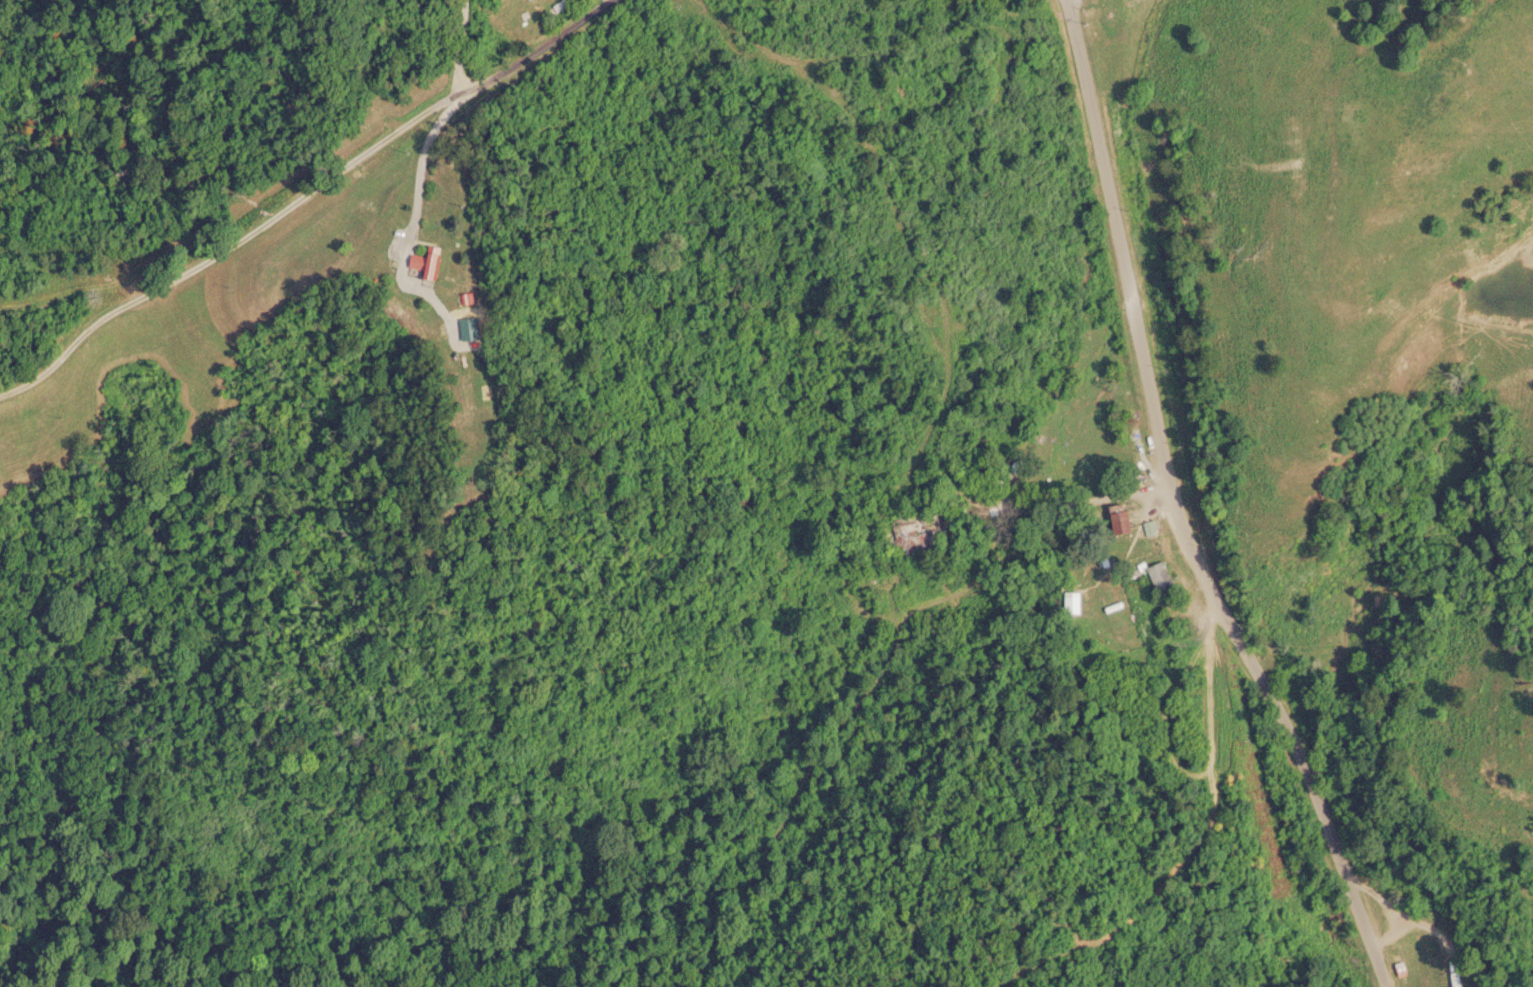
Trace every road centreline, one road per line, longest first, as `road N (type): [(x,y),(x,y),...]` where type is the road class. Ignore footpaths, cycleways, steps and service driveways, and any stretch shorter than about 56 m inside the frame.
road 1 (residential): [(1384,986),(1318,792),(1188,533),(1067,0)]
road 2 (residential): [(612,0),(415,126)]

